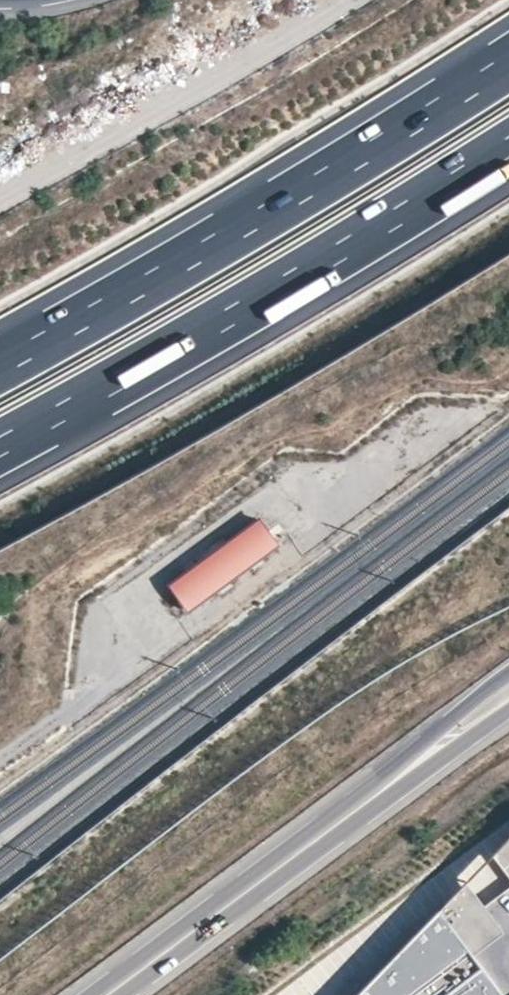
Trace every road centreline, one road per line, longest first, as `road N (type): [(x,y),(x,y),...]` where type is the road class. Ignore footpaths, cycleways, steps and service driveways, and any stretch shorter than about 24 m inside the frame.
road 1 (motorway): [(508,63),(0,365)]
road 2 (motorway): [(0,446),(343,251),(508,147)]
road 3 (tertiary): [(107,994),(508,693)]
road 4 (unclassified): [(0,201),(359,0)]

